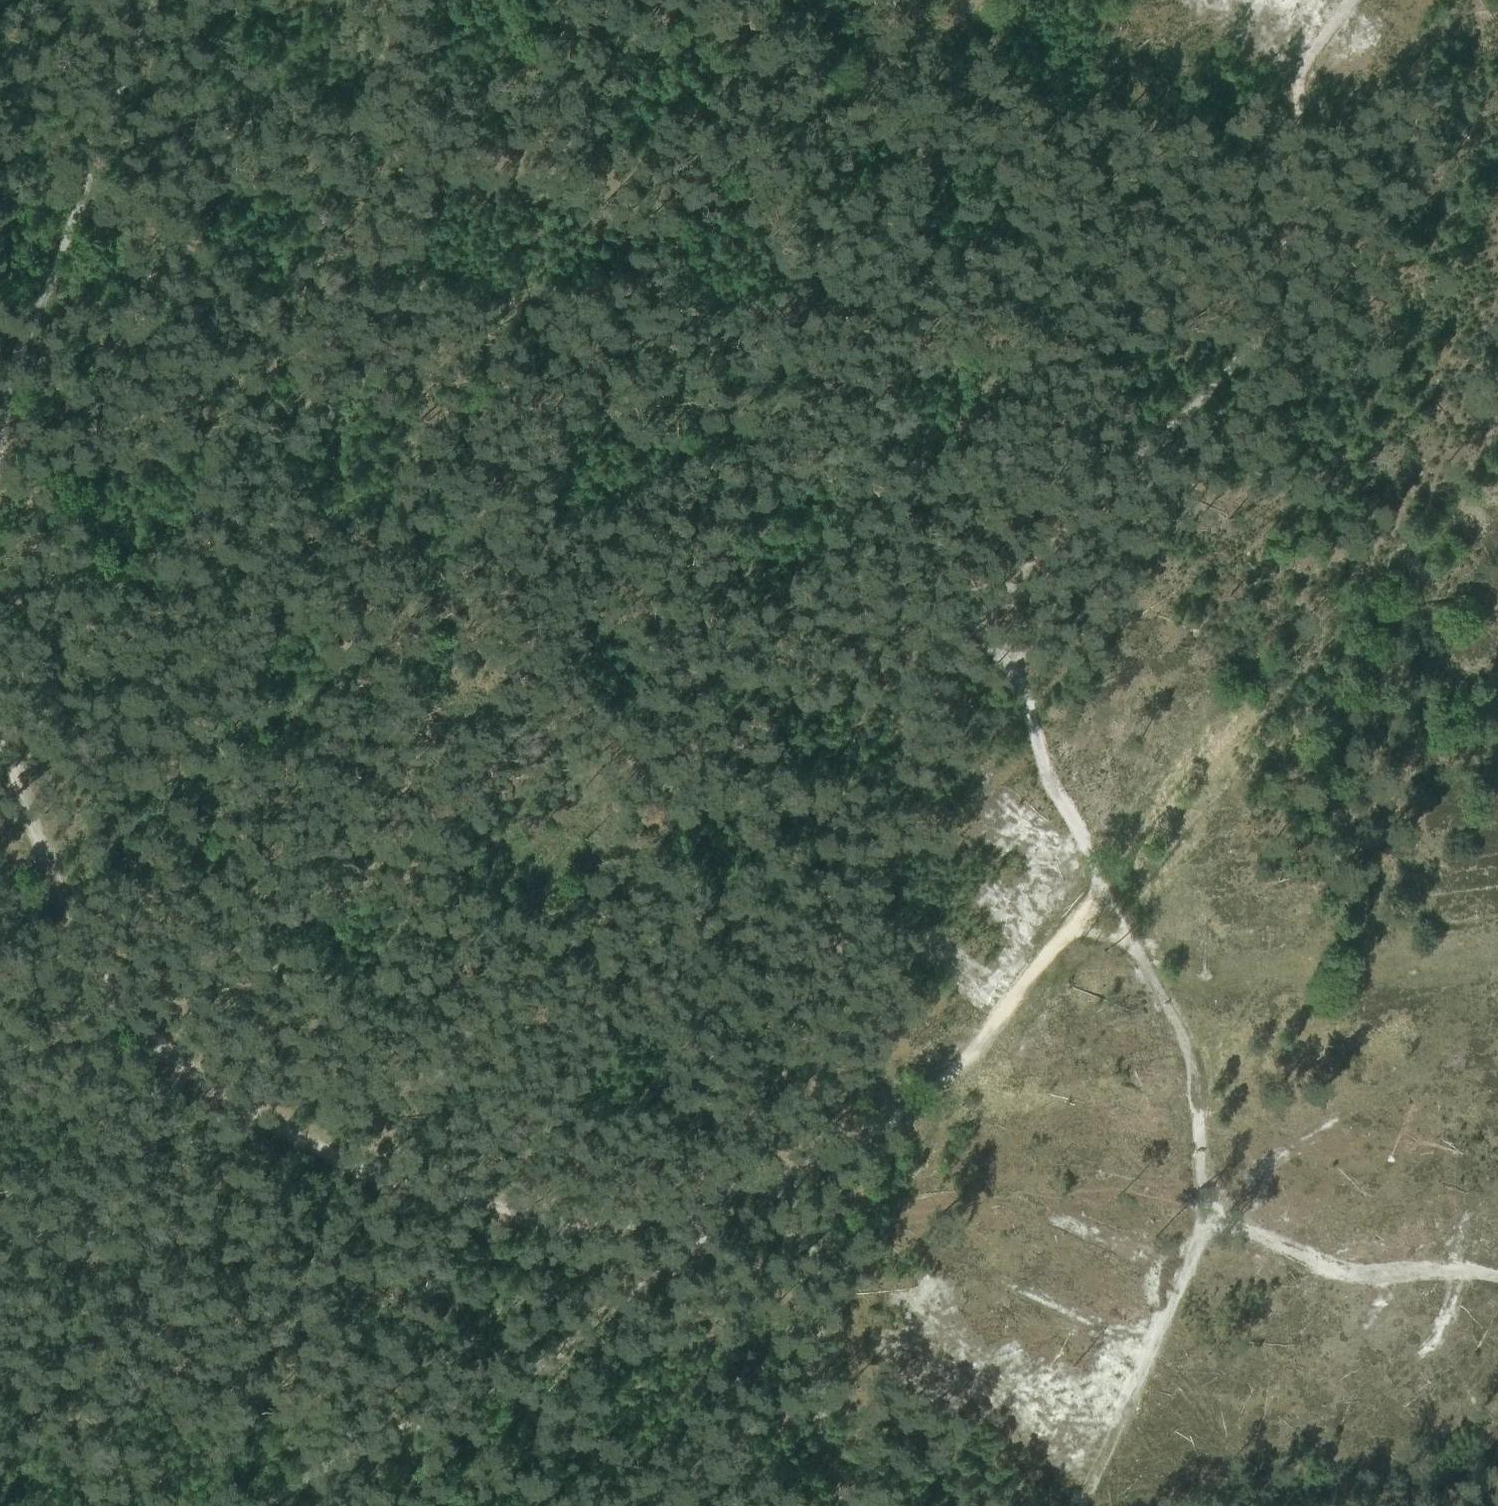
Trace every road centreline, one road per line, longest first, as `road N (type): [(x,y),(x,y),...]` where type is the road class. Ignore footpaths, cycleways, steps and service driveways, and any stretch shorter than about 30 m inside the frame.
road 1 (track): [(134,1016),(173,1055),(256,1113),(371,1171),(457,1200),(622,1223),(747,1195)]
road 2 (track): [(0,742),(83,943),(134,1016)]
road 3 (track): [(61,0),(0,169)]

